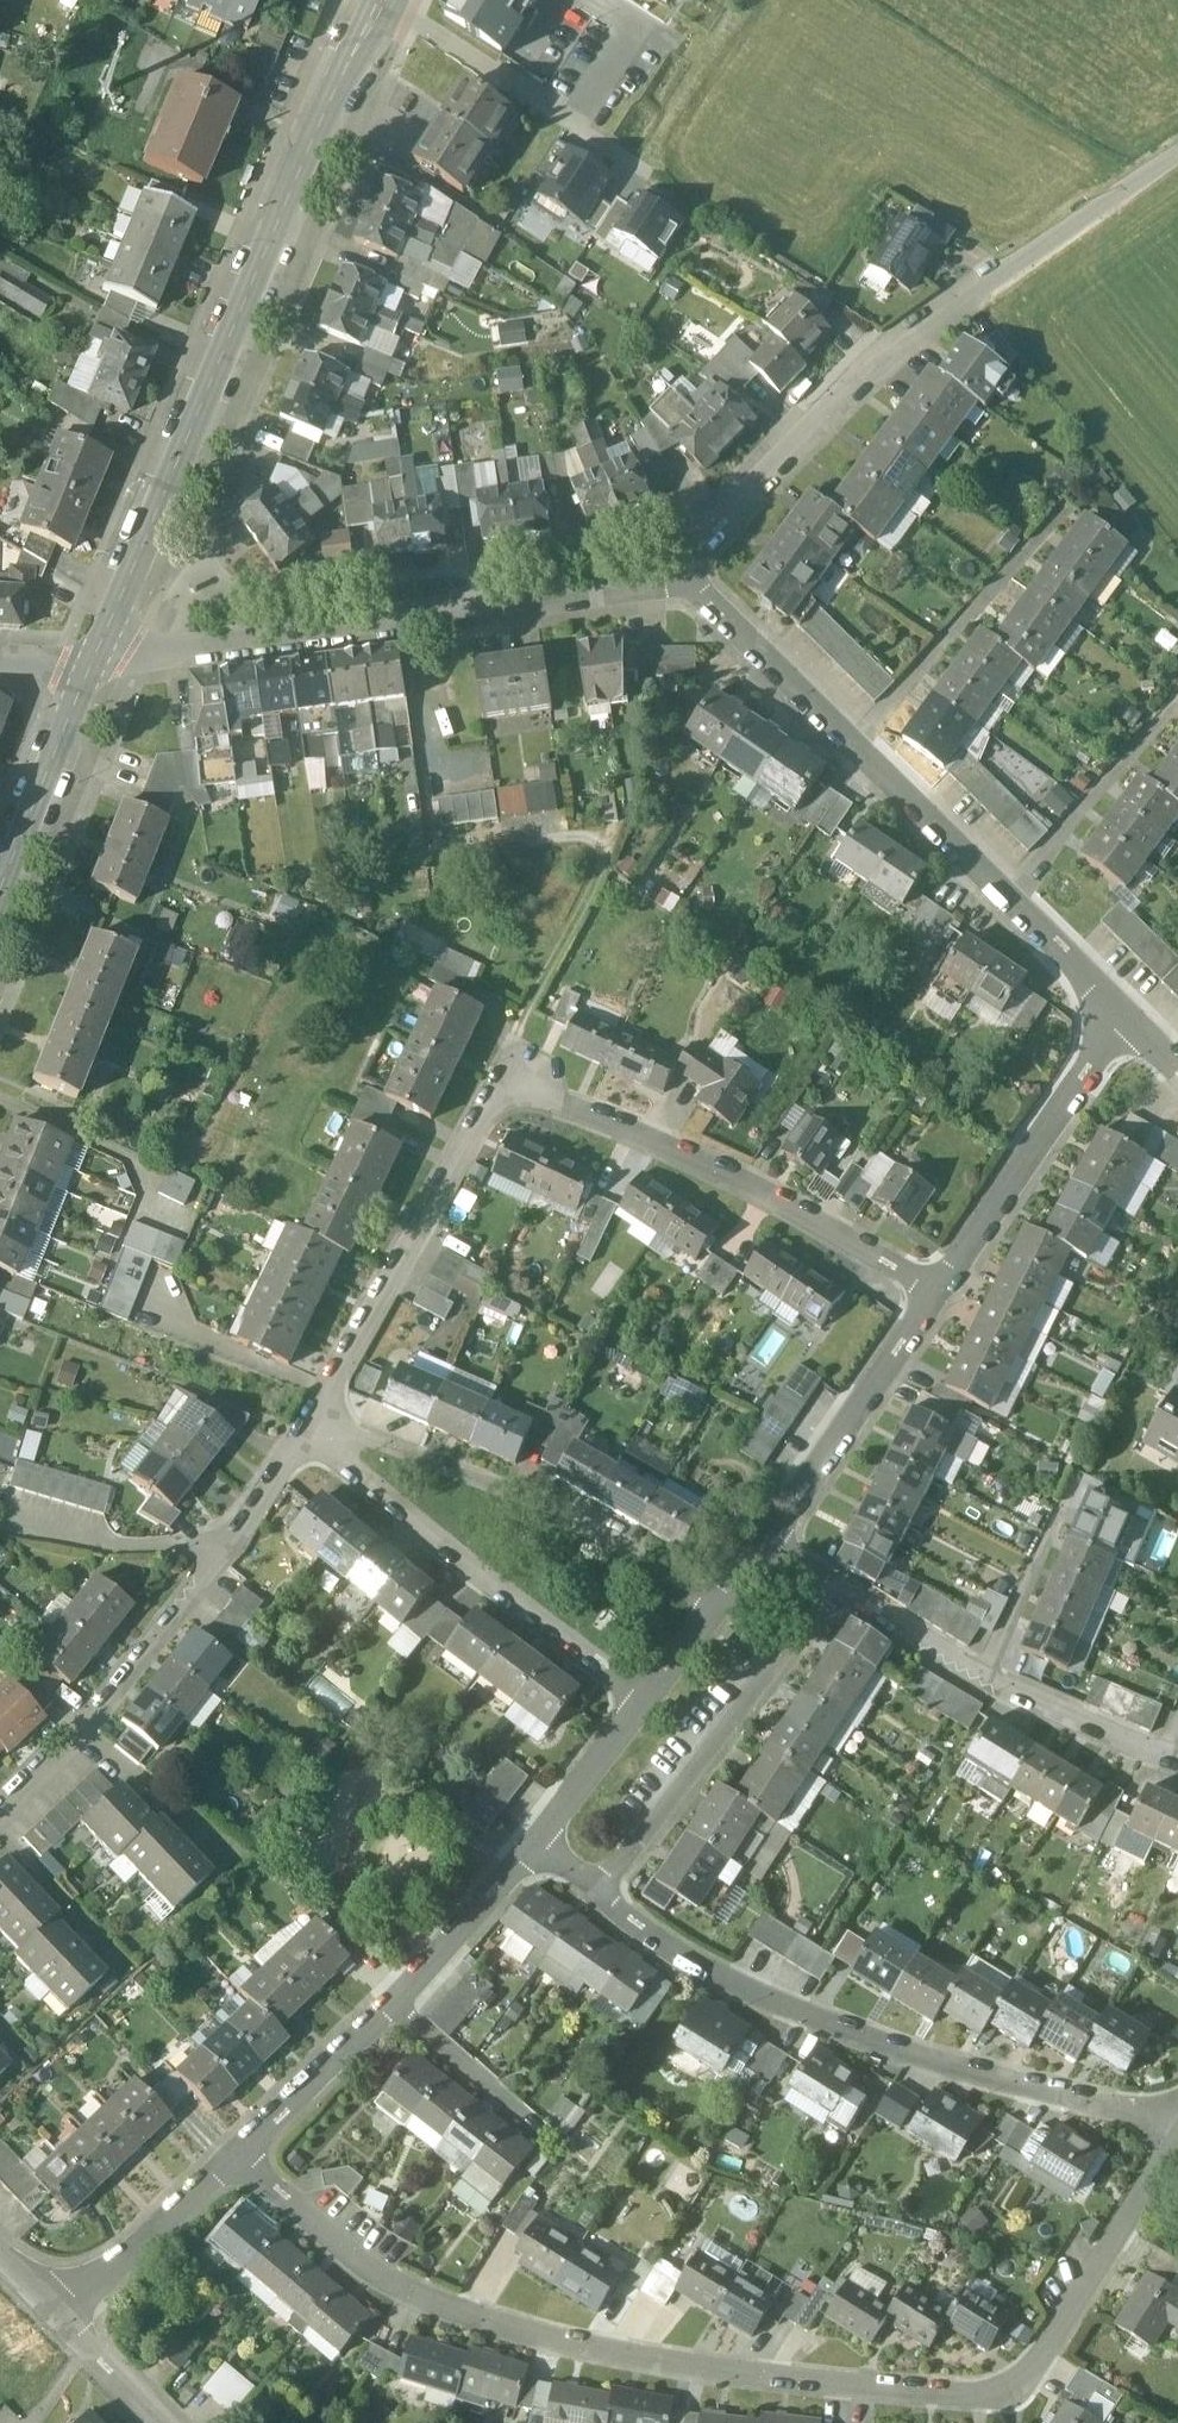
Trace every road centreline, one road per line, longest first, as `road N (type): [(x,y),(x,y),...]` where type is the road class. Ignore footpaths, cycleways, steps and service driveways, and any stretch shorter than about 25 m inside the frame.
road 1 (residential): [(1177,2144),(1013,2399),(694,2370),(553,2343),(415,2297),(362,2265),(237,2158)]
road 2 (residential): [(935,1294),(742,1180),(520,1081),(488,1104),(309,1427)]
road 3 (tertiary): [(98,666),(384,0)]
road 4 (residential): [(673,563),(900,339),(1172,157)]
road 5 (residential): [(673,563),(1127,1015)]
road 6 (residential): [(1177,2125),(913,2058),(800,2014),(687,1963),(604,1900)]
road 7 (residential): [(673,563),(627,579),(98,666)]
road 8 (residential): [(309,1427),(82,1729),(0,1812)]
road 9 (residential): [(714,1609),(618,1543),(525,1497),(370,1439),(309,1427)]
road 10 (residential): [(644,1702),(345,1469),(309,1427)]
road 11 (residential): [(533,1846),(395,2006),(237,2158)]
road 12 (residential): [(604,1900),(841,1591)]
road 13 (residential): [(1177,1762),(981,1677),(841,1591)]
road 14 (residential): [(1127,1015),(935,1294)]
road 15 (residential): [(935,1294),(767,1541)]
road 16 (tertiary): [(0,901),(98,666)]
road 17 (residential): [(237,2158),(63,2321)]
road 18 (residential): [(644,1702),(533,1846)]
road 19 (residential): [(63,2321),(162,2422)]

